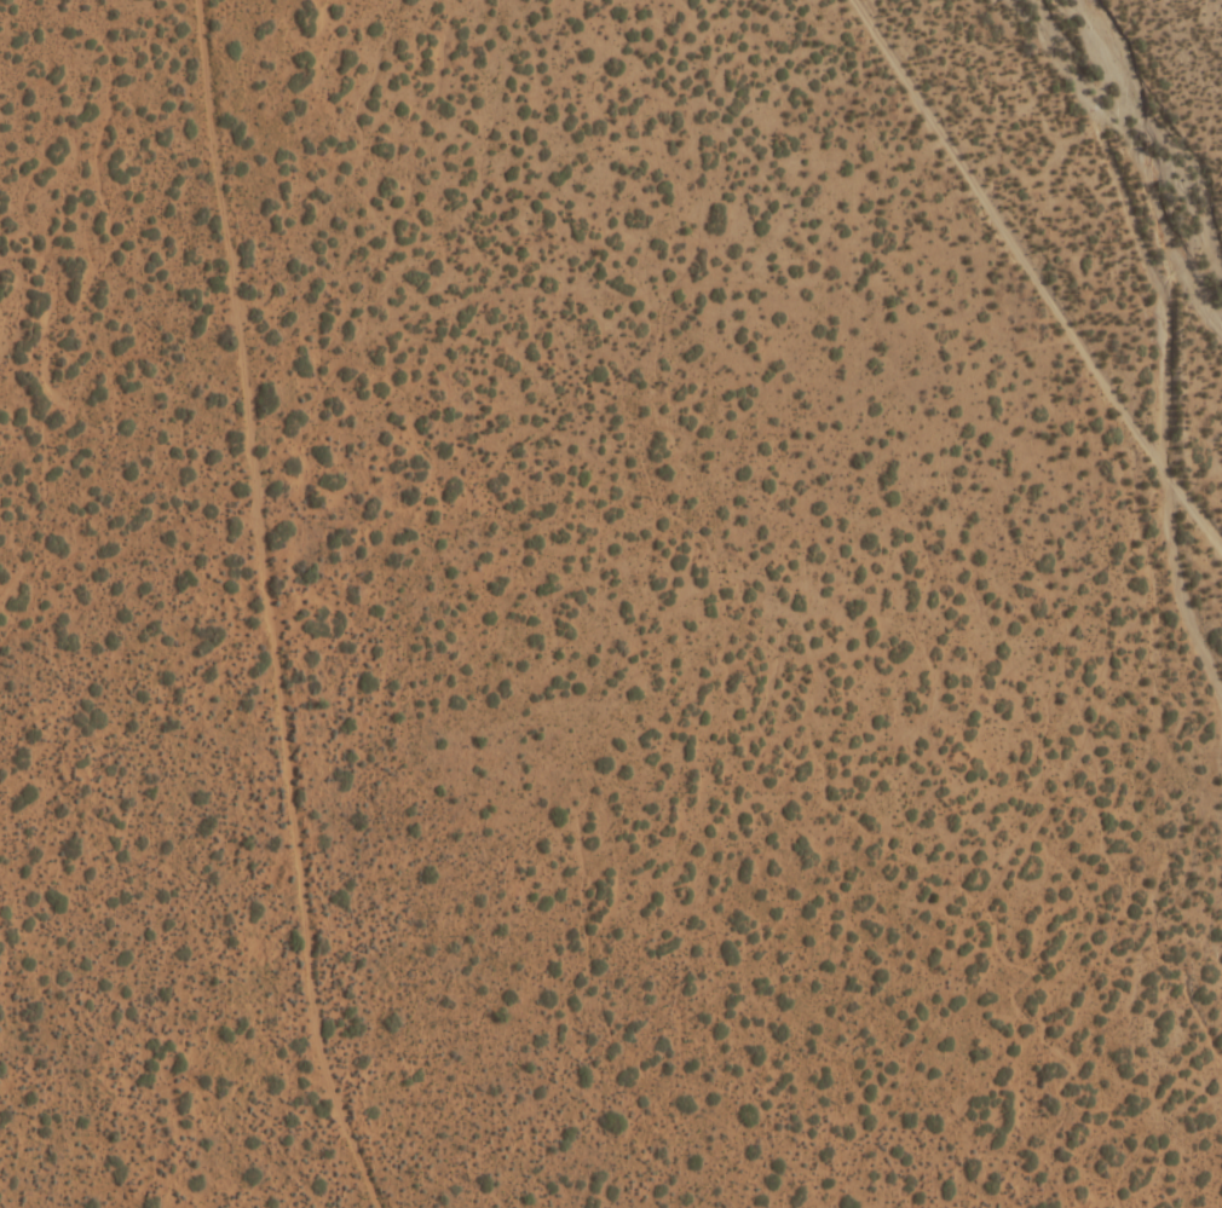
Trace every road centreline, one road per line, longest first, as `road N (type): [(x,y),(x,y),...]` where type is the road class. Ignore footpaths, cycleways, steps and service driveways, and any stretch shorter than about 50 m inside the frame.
road 1 (residential): [(851,0),(1165,476),(1221,548)]

